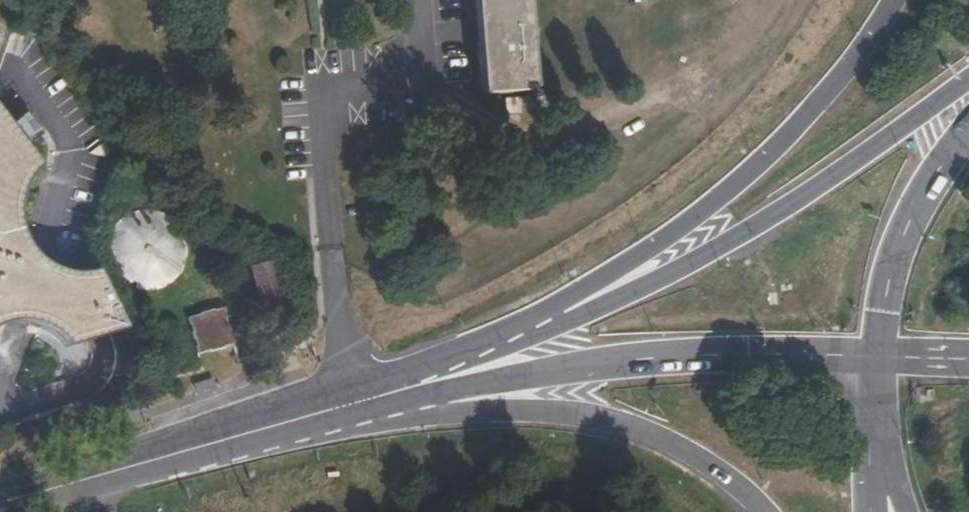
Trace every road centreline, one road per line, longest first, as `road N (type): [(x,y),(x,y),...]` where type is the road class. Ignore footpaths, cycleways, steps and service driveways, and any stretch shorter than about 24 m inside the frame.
road 1 (tertiary): [(968,76),(868,153),(693,267),(566,322),(426,369)]
road 2 (tertiary): [(898,0),(851,78),(735,194),(587,293),(426,369)]
road 3 (tertiary): [(372,406),(608,362),(882,357)]
road 4 (tertiary): [(372,406),(549,410),(636,428),(702,463),(757,511)]
road 5 (tertiary): [(0,499),(277,425)]
road 6 (secondary): [(968,135),(925,204),(882,357)]
road 7 (tertiary): [(426,369),(277,425)]

